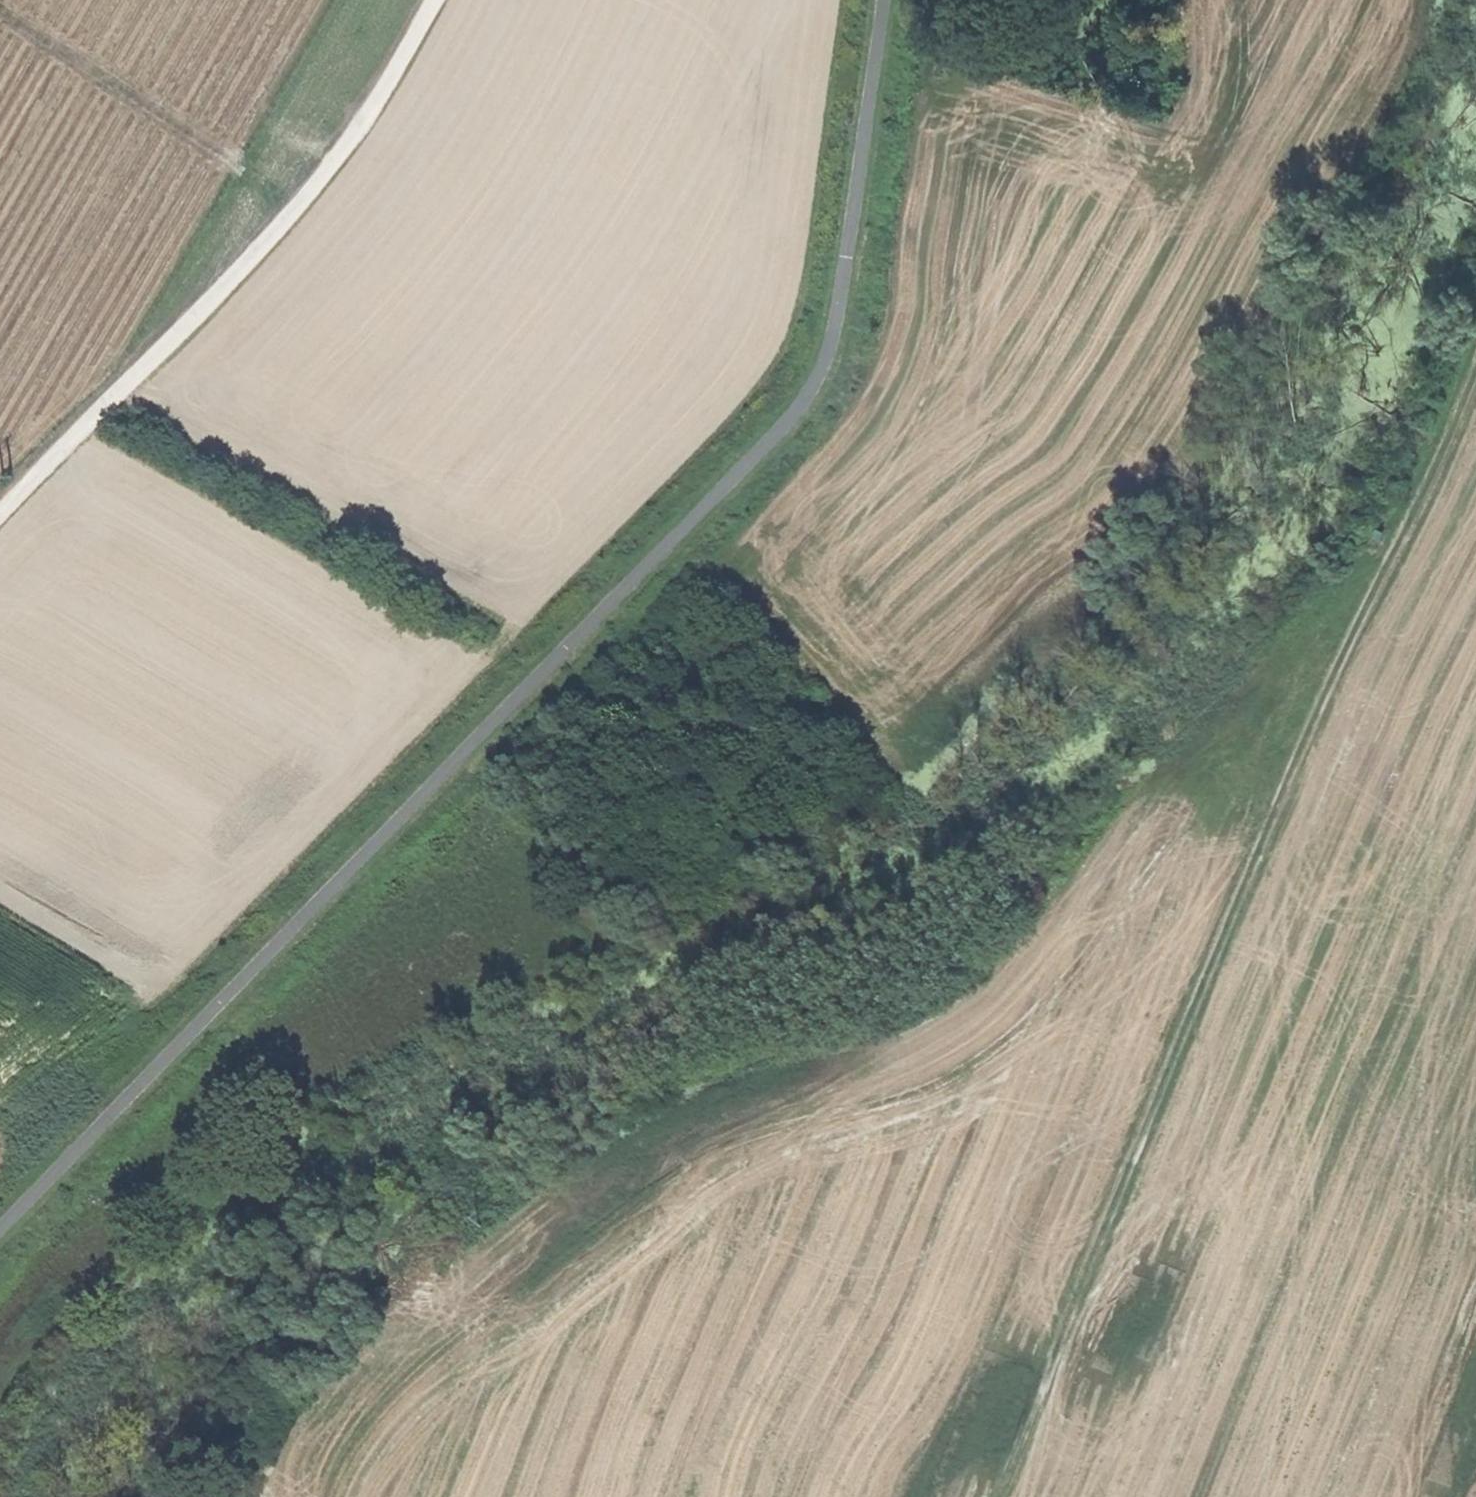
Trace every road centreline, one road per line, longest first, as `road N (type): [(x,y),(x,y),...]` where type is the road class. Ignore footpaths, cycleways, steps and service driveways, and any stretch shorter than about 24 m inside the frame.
road 1 (track): [(0,1234),(812,392),(841,296),(884,0)]
road 2 (track): [(1475,392),(1311,728),(1005,1496)]
road 3 (track): [(432,0),(309,190),(0,510)]

